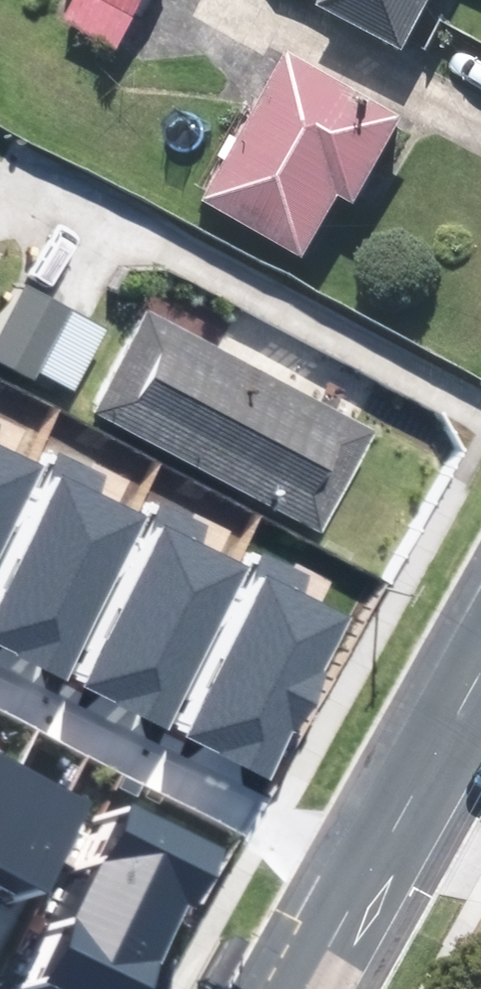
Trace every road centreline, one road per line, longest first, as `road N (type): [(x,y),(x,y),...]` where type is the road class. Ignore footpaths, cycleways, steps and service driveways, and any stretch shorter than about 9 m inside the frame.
road 1 (tertiary): [(480,667),(302,988)]

